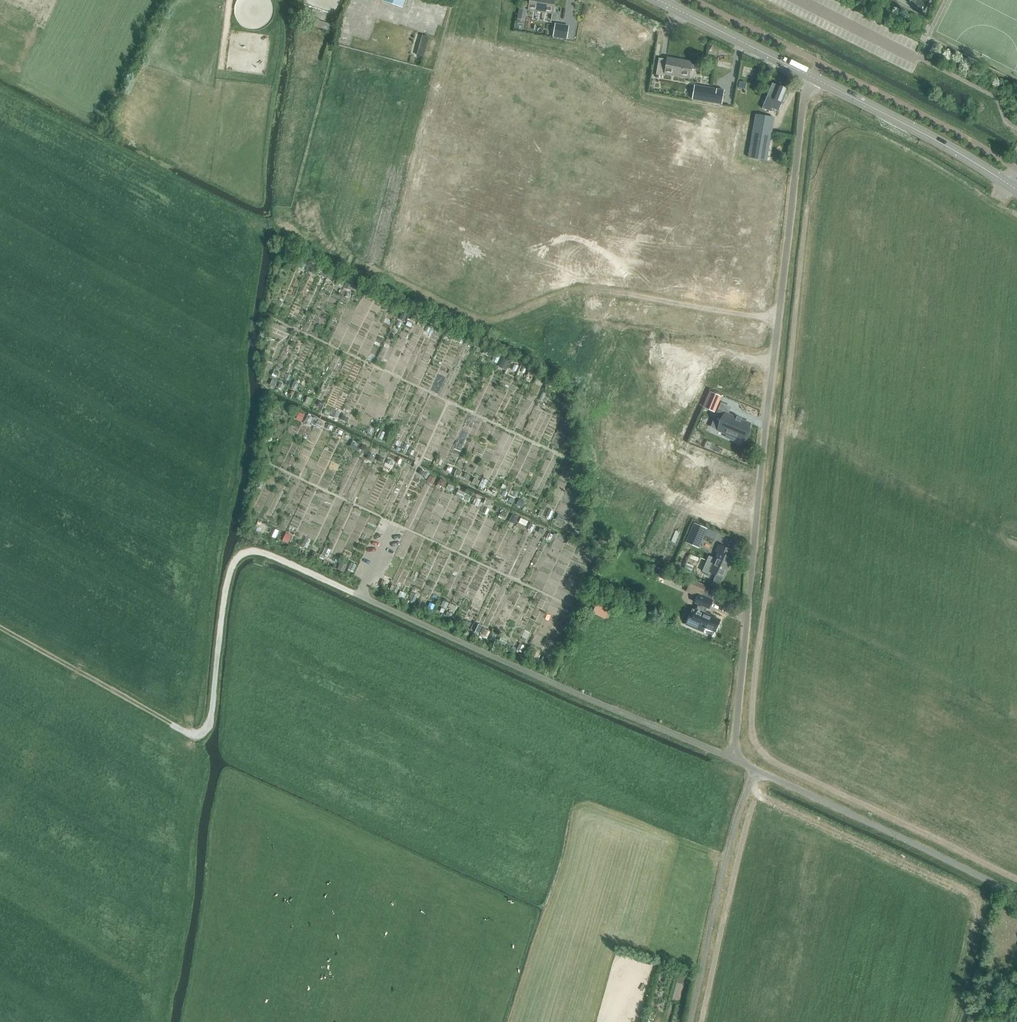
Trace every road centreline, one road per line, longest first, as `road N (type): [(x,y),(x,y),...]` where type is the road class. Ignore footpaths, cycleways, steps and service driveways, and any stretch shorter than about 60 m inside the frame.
road 1 (unclassified): [(729,758),(802,108),(814,77)]
road 2 (unclassified): [(729,758),(360,596)]
road 3 (track): [(201,734),(236,560),(258,552),(360,596)]
road 4 (unclassified): [(1016,896),(753,768)]
road 5 (track): [(159,1021),(176,953),(201,734)]
road 6 (unclassified): [(691,1021),(753,768)]
road 7 (track): [(0,630),(187,735),(201,734)]
road 8 (tertiary): [(1007,181),(814,77)]
road 9 (tertiary): [(814,77),(658,0)]

